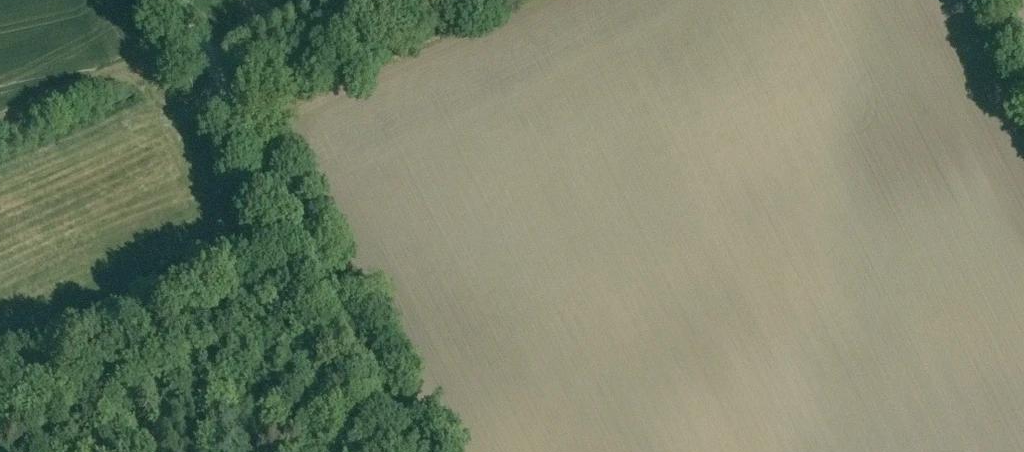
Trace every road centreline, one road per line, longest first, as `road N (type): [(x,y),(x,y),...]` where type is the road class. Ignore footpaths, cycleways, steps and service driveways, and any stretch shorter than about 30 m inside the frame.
road 1 (residential): [(413,451),(184,0)]

